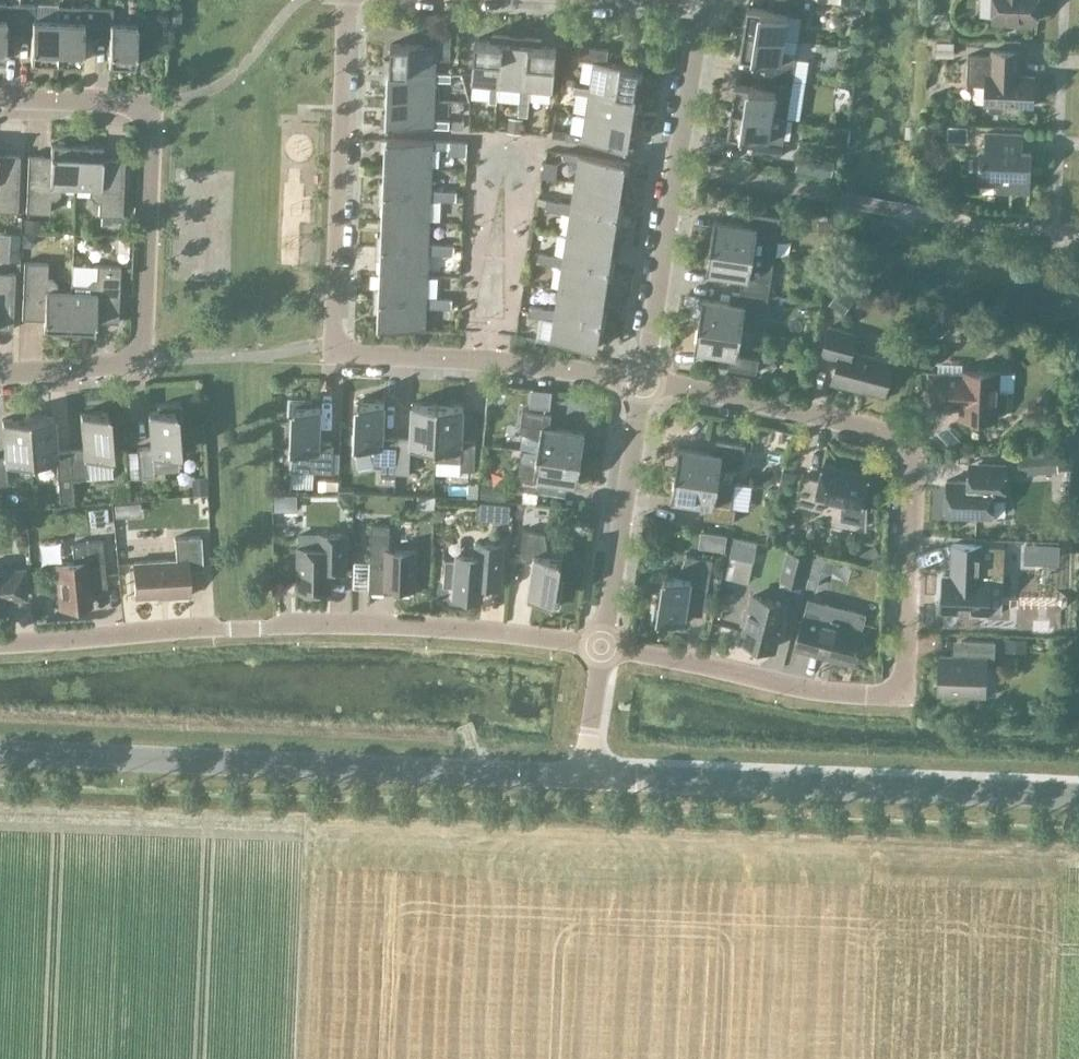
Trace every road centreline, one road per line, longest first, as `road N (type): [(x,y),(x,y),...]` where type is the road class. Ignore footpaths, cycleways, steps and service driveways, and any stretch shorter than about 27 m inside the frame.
road 1 (residential): [(643,380),(914,440),(904,695),(815,690),(602,646)]
road 2 (residential): [(643,380),(331,354),(346,0)]
road 3 (residential): [(0,643),(351,624),(602,646)]
road 4 (unclassified): [(586,776),(0,753)]
road 5 (residential): [(0,374),(141,362),(150,102),(0,97)]
road 6 (unclassified): [(1078,797),(586,776)]
road 7 (residential): [(643,380),(701,2)]
road 8 (residential): [(602,646),(643,380)]
road 9 (unclassified): [(586,776),(602,646)]

